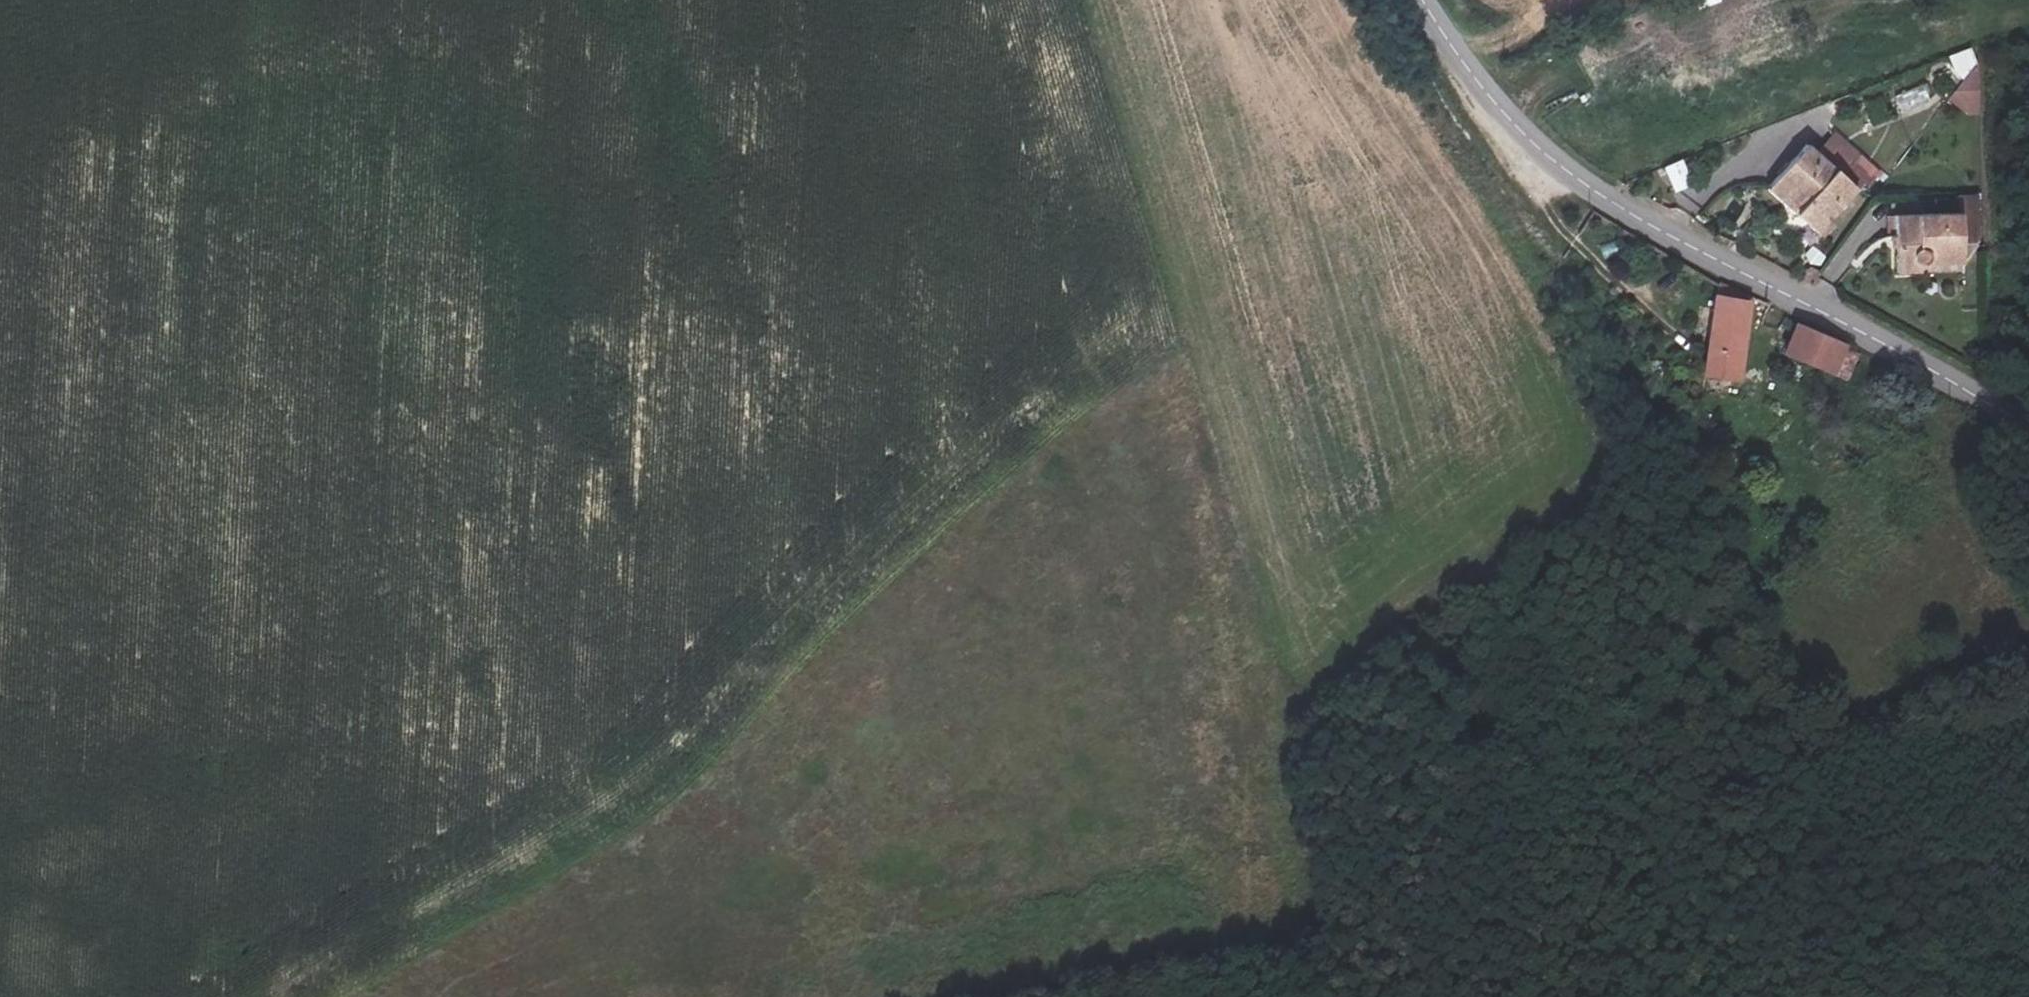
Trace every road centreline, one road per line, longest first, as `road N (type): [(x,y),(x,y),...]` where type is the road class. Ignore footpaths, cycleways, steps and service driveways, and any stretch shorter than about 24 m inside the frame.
road 1 (unclassified): [(2028,410),(1938,379),(1525,131),(1429,0)]

